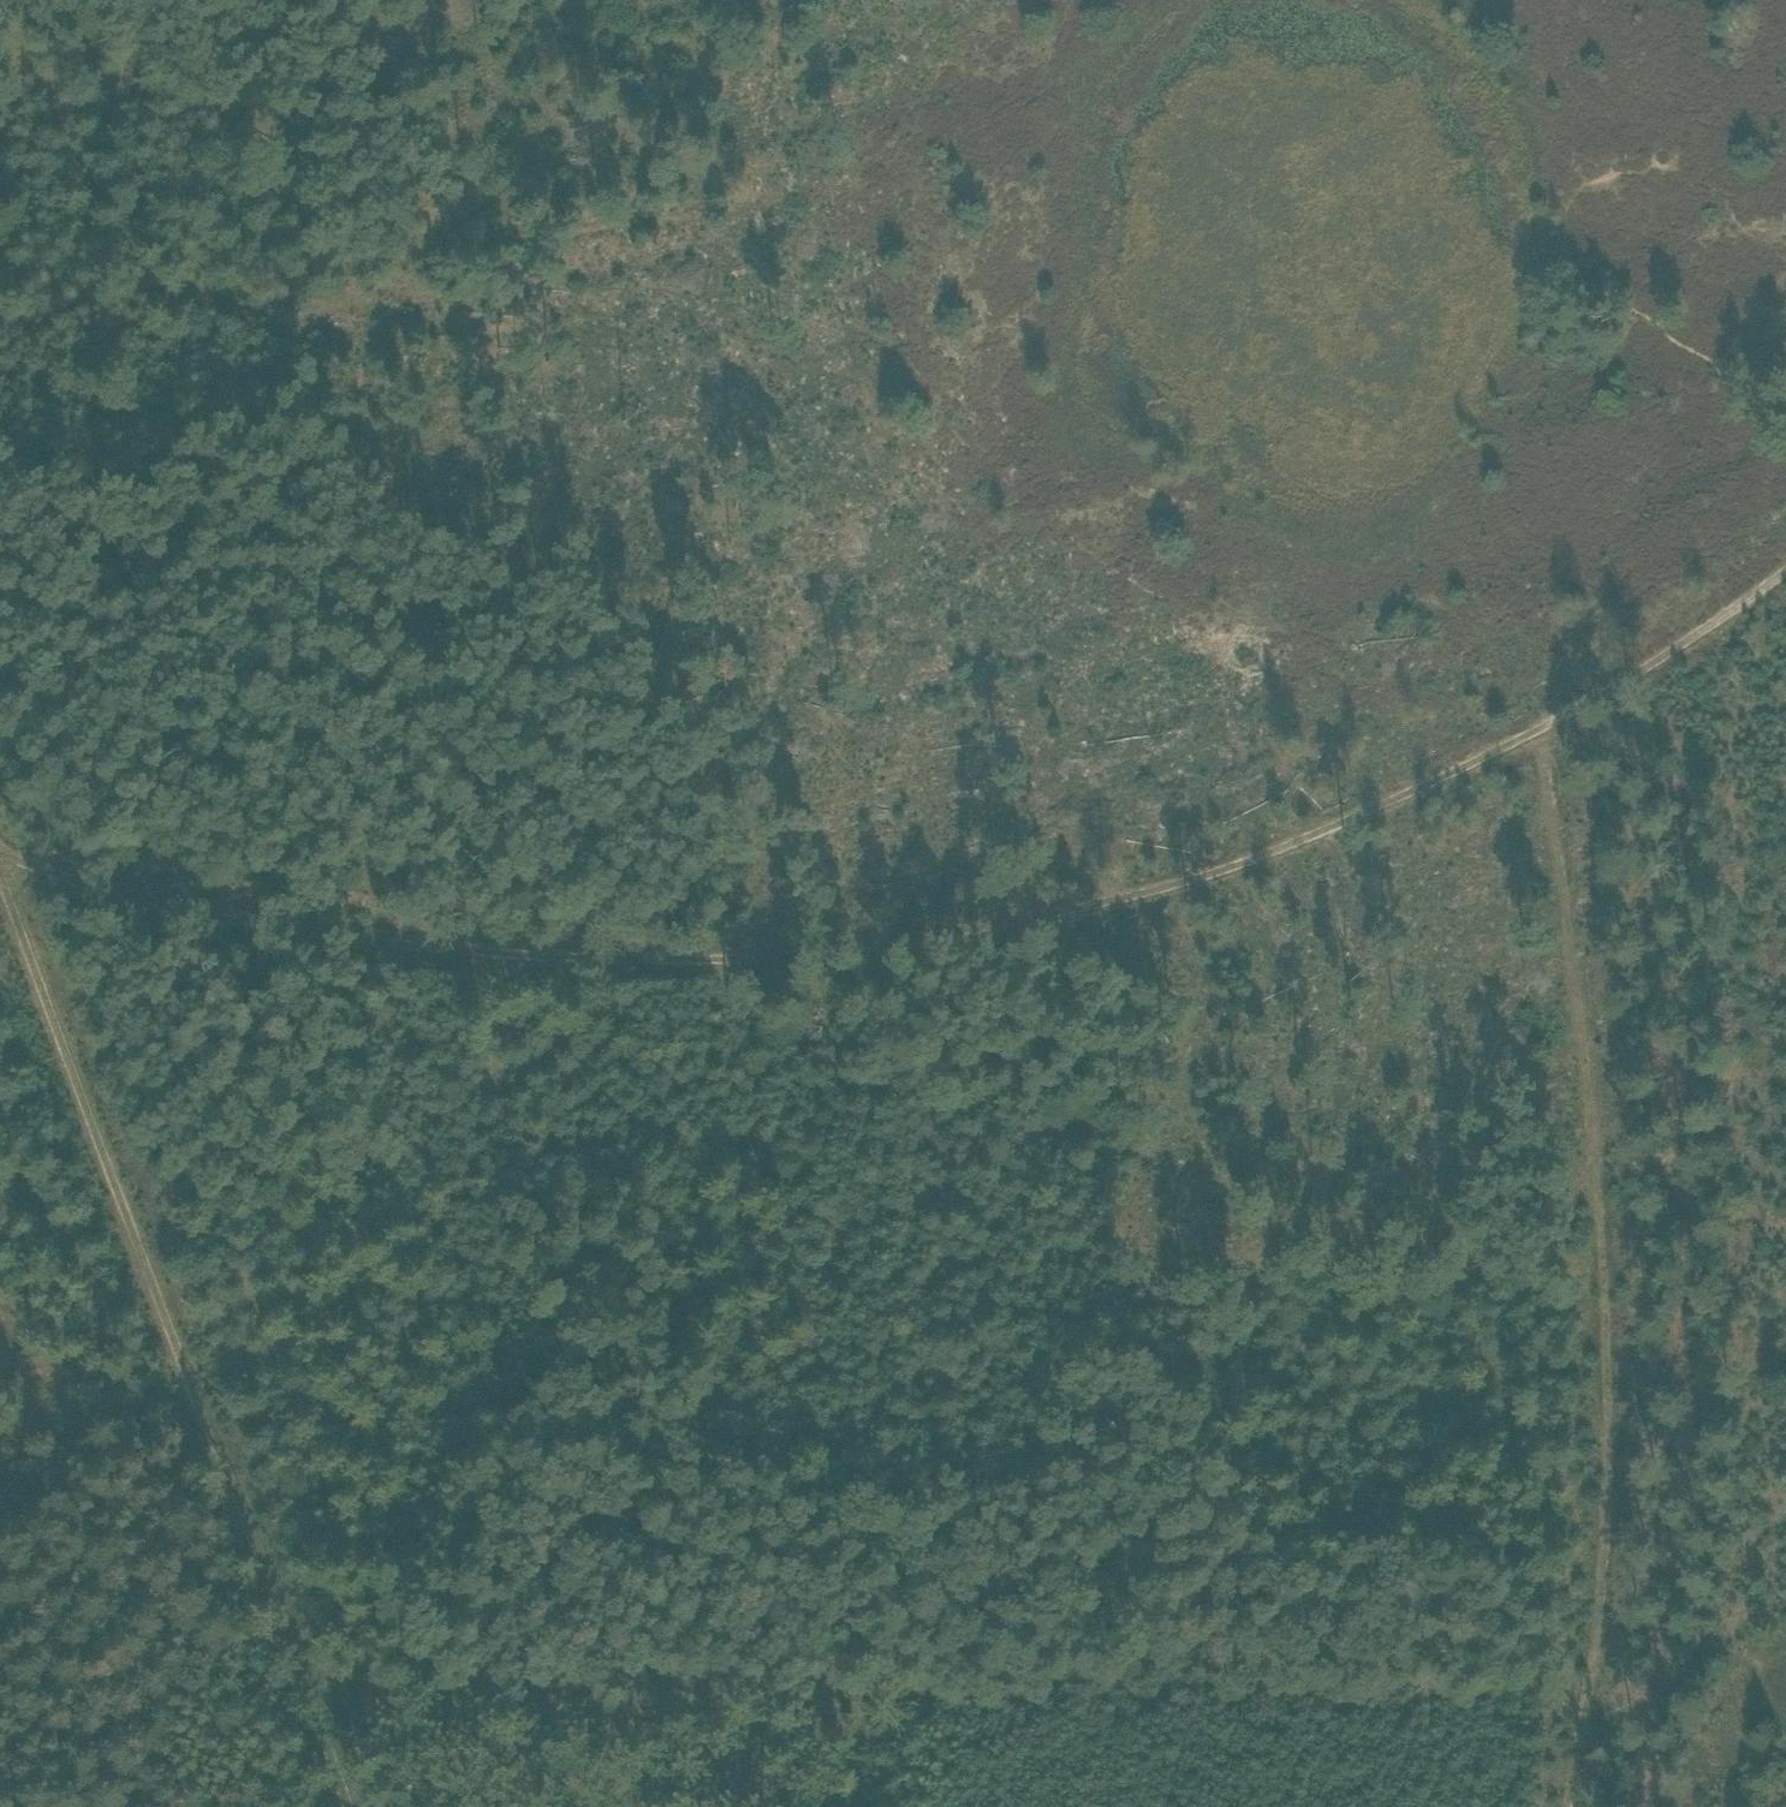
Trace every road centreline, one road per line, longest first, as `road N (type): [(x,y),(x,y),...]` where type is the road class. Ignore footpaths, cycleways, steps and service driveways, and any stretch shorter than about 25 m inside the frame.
road 1 (track): [(1538,742),(1594,1126),(1613,1392),(1599,1602),(1568,1806)]
road 2 (track): [(0,860),(357,1806)]

